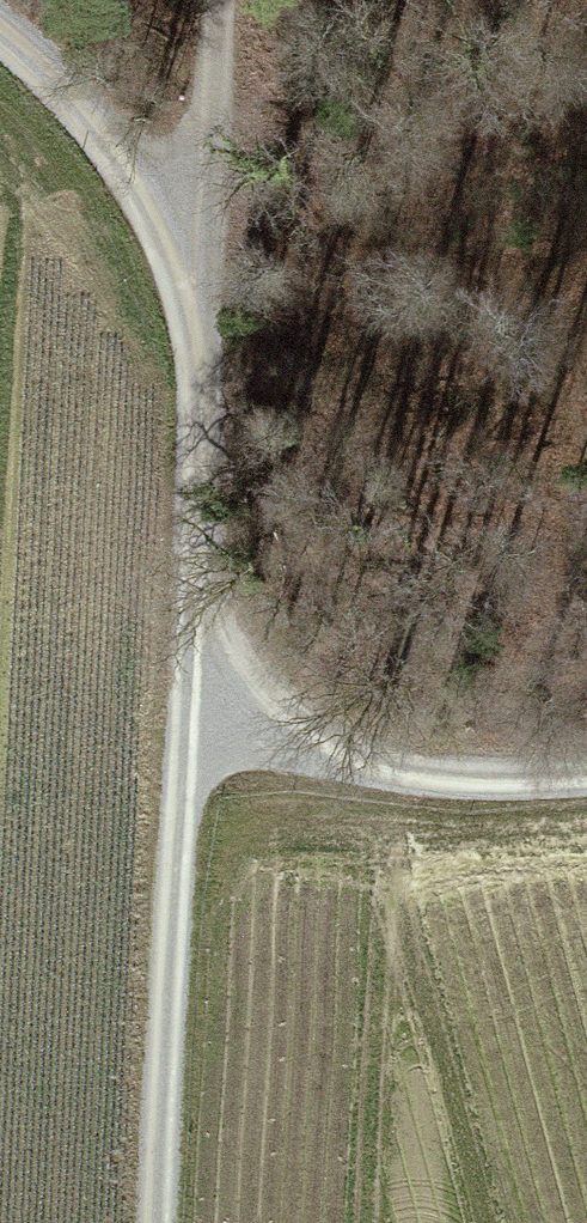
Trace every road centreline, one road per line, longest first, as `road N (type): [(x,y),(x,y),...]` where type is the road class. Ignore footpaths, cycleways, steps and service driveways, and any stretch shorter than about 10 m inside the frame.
road 1 (track): [(204,706),(216,0)]
road 2 (track): [(160,1222),(204,706)]
road 3 (track): [(204,706),(472,794),(586,777)]
road 4 (track): [(207,217),(0,25)]

